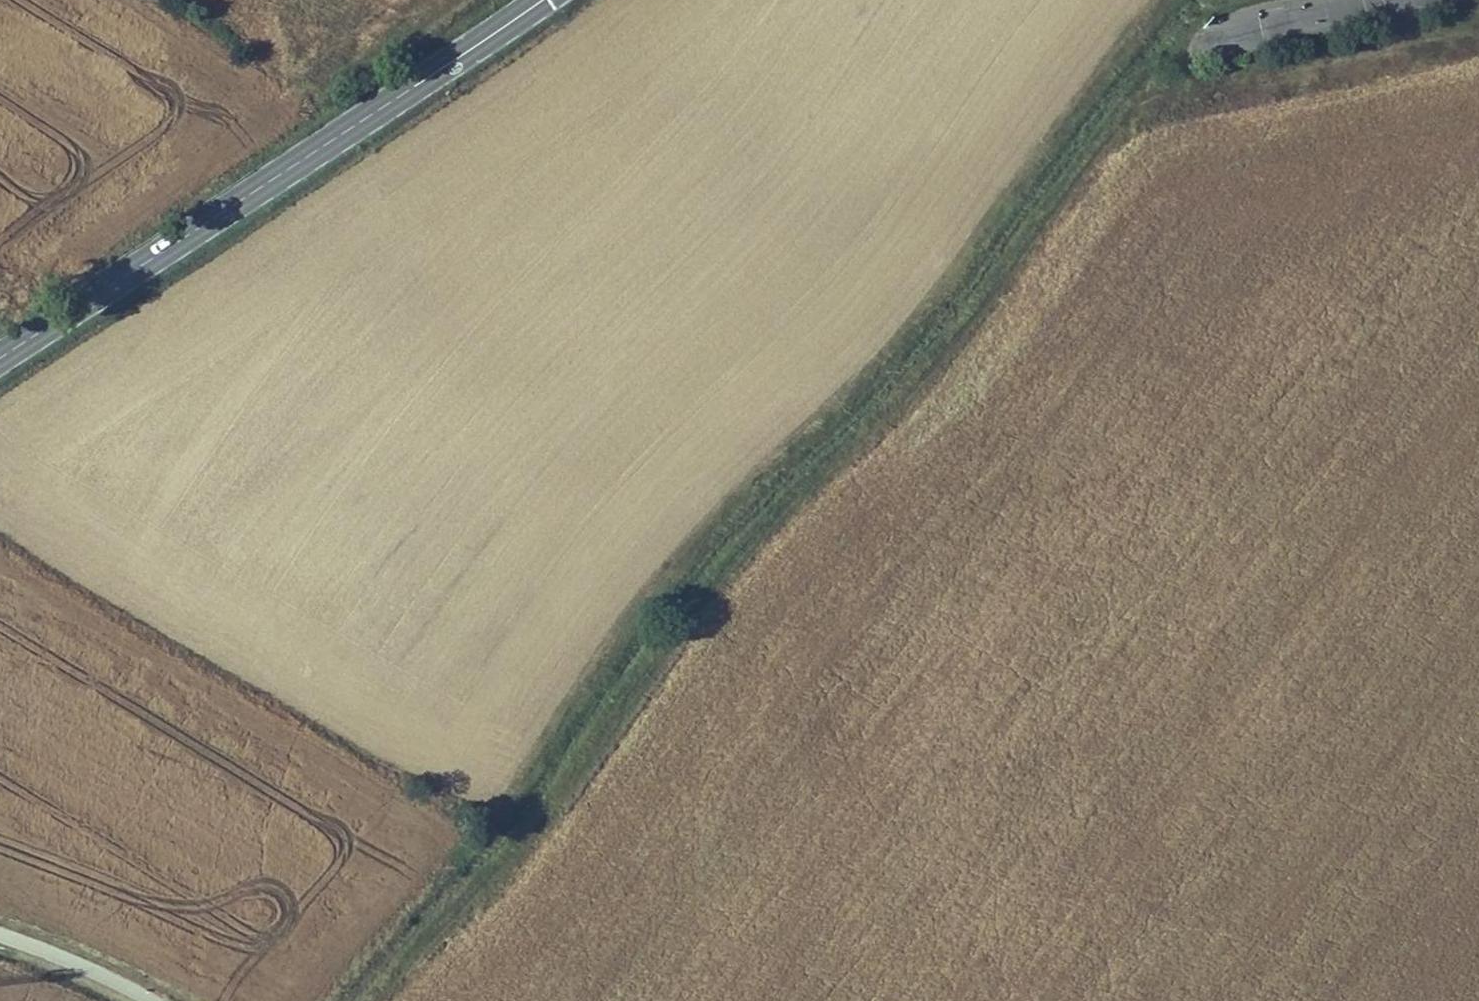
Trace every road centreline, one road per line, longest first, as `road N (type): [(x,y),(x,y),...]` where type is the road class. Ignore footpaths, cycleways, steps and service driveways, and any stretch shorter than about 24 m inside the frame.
road 1 (primary): [(0,351),(537,0)]
road 2 (unclassified): [(156,1000),(93,968),(0,934)]

